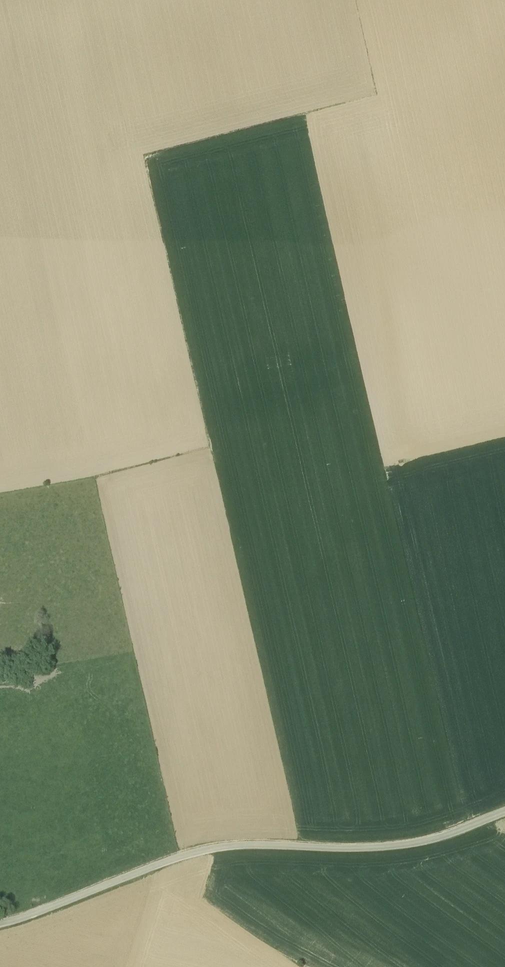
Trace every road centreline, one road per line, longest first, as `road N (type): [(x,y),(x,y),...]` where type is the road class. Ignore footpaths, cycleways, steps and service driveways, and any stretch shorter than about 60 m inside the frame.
road 1 (unclassified): [(0,922),(199,851),(416,843),(504,812)]

